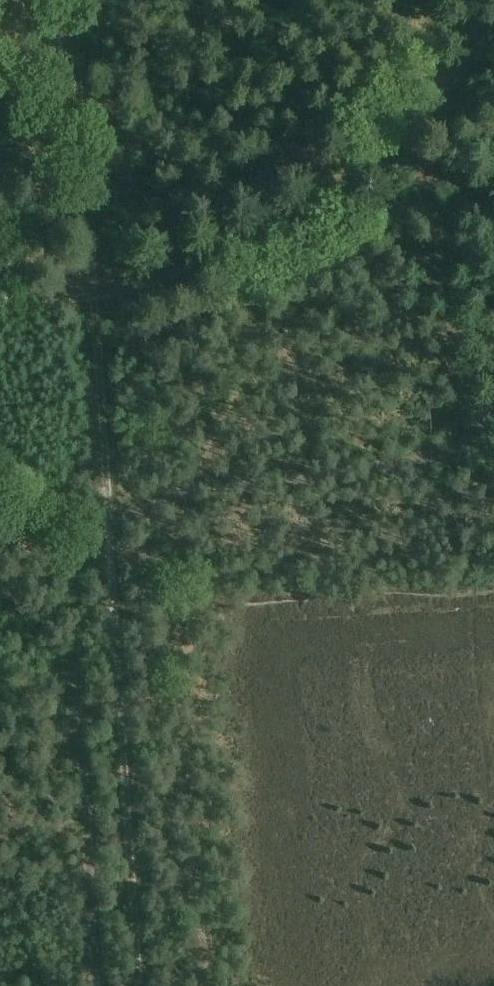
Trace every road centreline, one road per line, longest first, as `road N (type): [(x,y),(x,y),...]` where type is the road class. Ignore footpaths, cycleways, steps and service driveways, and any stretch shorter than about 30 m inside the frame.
road 1 (track): [(68,0),(147,985)]
road 2 (track): [(0,319),(88,306),(228,264),(320,211),(418,127),(493,40)]
road 3 (track): [(101,985),(70,571),(107,525)]

